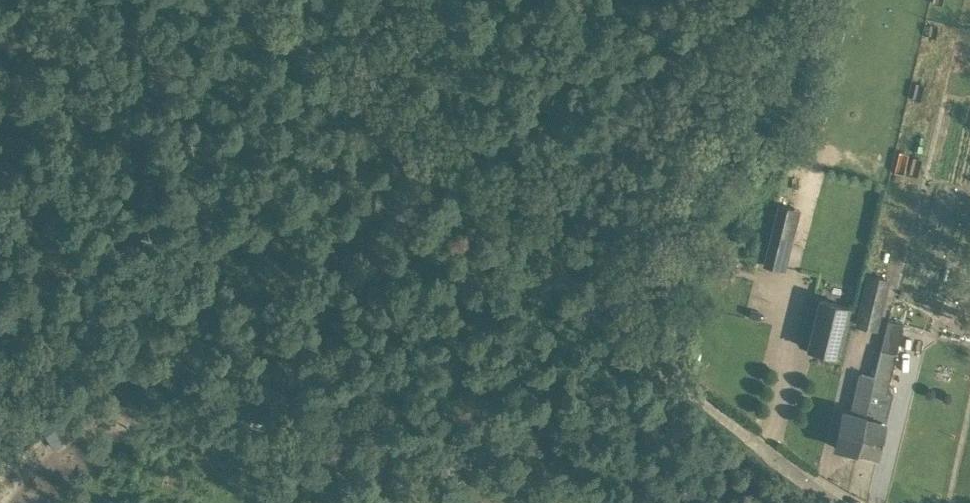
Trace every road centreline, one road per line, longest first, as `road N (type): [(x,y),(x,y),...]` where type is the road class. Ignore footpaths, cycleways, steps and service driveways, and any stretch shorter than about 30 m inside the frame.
road 1 (unclassified): [(249,0),(669,378),(836,502)]

